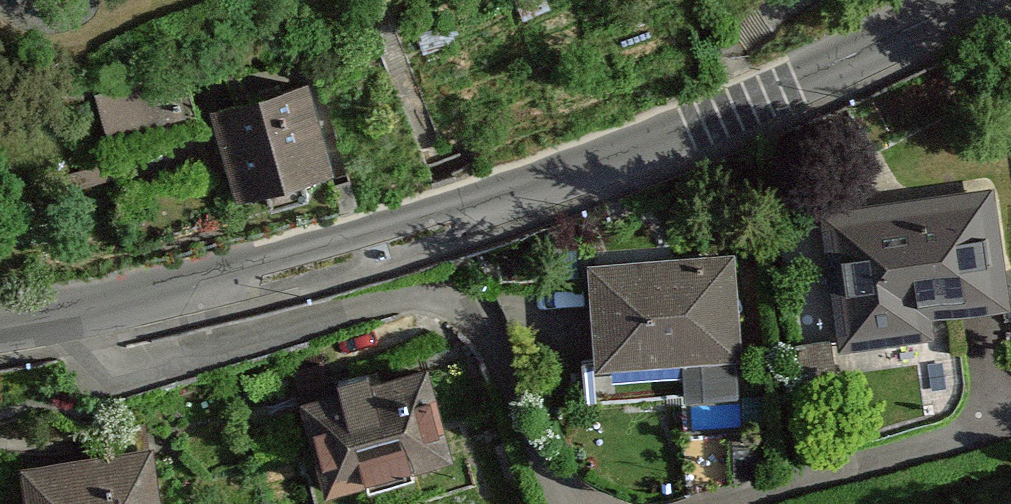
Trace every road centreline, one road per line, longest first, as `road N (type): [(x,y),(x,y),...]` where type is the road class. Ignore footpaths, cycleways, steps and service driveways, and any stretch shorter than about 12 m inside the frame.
road 1 (residential): [(978,0),(790,99),(224,301)]
road 2 (residential): [(224,301),(484,290),(575,503)]
road 3 (residential): [(654,503),(1010,411)]
road 4 (residential): [(224,301),(0,341)]

